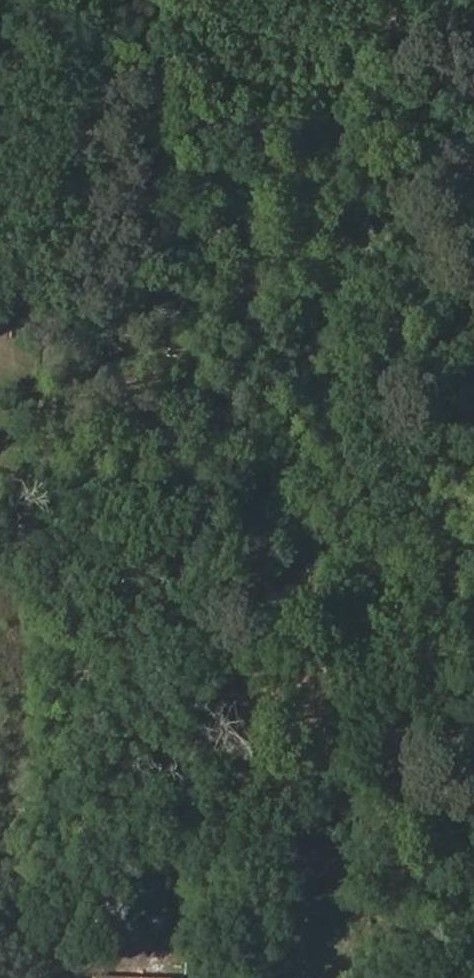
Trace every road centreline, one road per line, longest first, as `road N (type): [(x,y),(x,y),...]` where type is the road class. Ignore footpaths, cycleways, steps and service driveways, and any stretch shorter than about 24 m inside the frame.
road 1 (track): [(473,3),(307,47),(0,15)]

